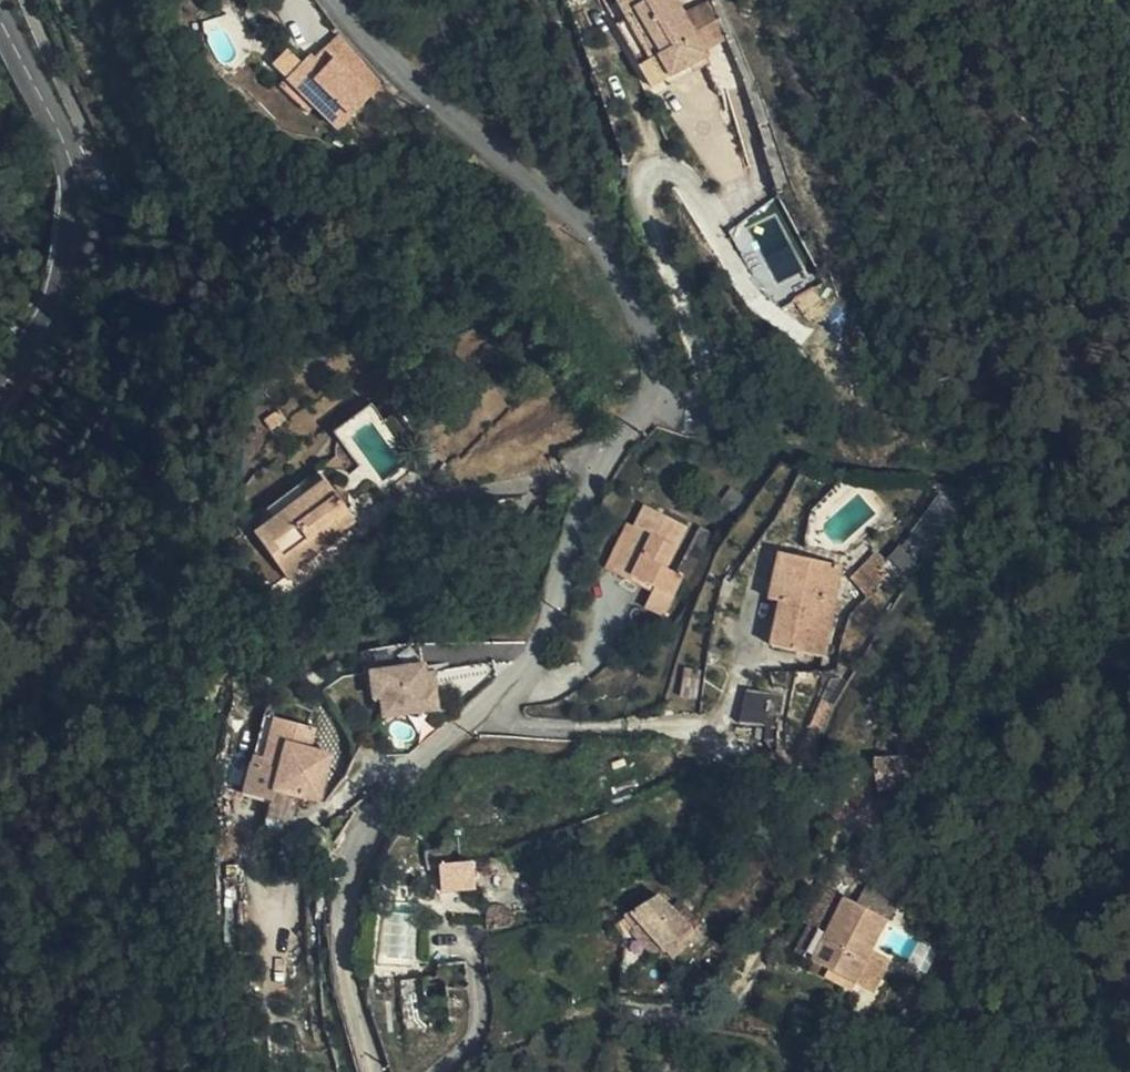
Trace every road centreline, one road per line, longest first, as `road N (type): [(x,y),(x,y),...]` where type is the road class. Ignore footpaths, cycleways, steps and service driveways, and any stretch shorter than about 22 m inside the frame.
road 1 (residential): [(334,0),(391,69),(624,273),(657,358),(655,396),(601,474),(539,640),(507,687),(400,779),(351,856),(337,941),(370,1071)]
road 2 (tertiary): [(0,26),(74,171),(80,204),(67,301),(0,398)]

